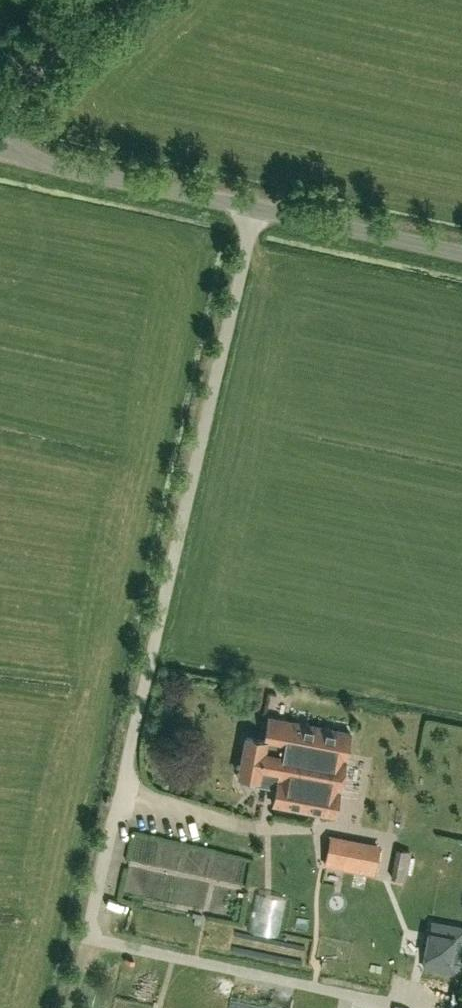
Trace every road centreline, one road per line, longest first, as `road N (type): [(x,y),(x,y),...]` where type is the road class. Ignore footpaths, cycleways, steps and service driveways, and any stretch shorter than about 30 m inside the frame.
road 1 (unclassified): [(461,253),(25,156),(0,140)]
road 2 (unclassified): [(0,111),(113,0)]

